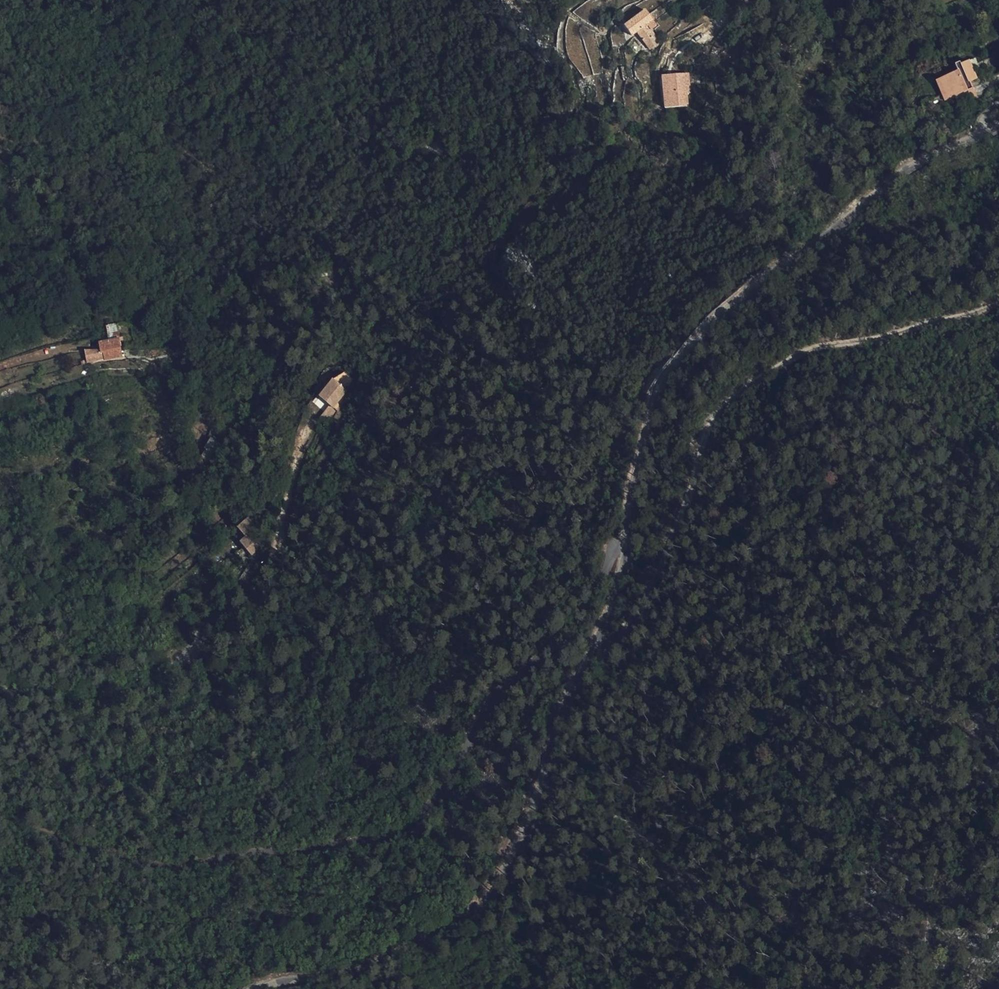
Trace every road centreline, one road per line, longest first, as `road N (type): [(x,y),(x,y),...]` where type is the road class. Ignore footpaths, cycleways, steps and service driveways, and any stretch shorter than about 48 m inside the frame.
road 1 (unclassified): [(254,988),(374,969),(467,921),(498,882),(601,654),(627,554),(633,465),(648,416),(679,363),(734,306),(875,191),(998,127)]
road 2 (track): [(627,554),(608,556),(572,621),(484,716),(447,794),(421,826),(377,846),(147,864),(0,823)]
road 3 (track): [(601,654),(613,654),(665,561),(704,436),(723,409),(815,349),(998,306)]
road 4 (track): [(0,685),(77,689),(124,683),(173,664),(261,561),(278,527),(299,439)]

